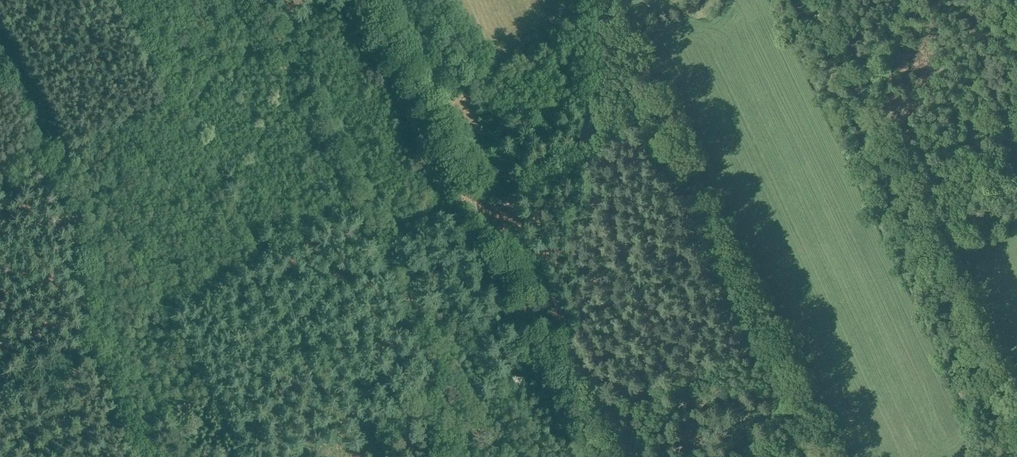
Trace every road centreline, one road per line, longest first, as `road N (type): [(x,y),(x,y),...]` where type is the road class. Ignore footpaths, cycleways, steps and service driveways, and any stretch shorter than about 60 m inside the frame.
road 1 (track): [(368,0),(600,456)]

